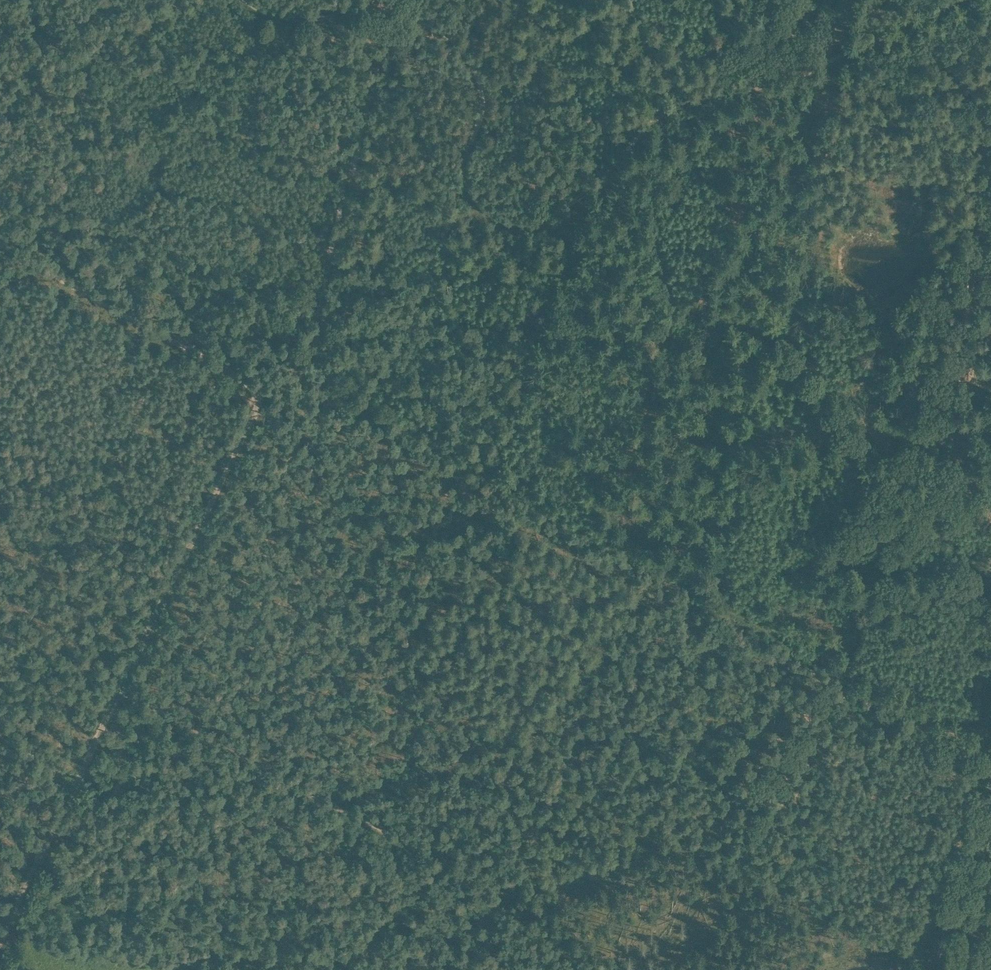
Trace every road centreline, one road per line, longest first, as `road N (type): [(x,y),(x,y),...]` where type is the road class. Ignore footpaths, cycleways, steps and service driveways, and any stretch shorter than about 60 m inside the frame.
road 1 (track): [(254,395),(254,408),(0,938)]
road 2 (track): [(844,0),(677,575)]
road 3 (track): [(388,6),(307,360),(283,389),(254,395)]
road 4 (track): [(0,247),(237,373),(254,395)]
road 5 (secondary): [(935,969),(990,803)]

